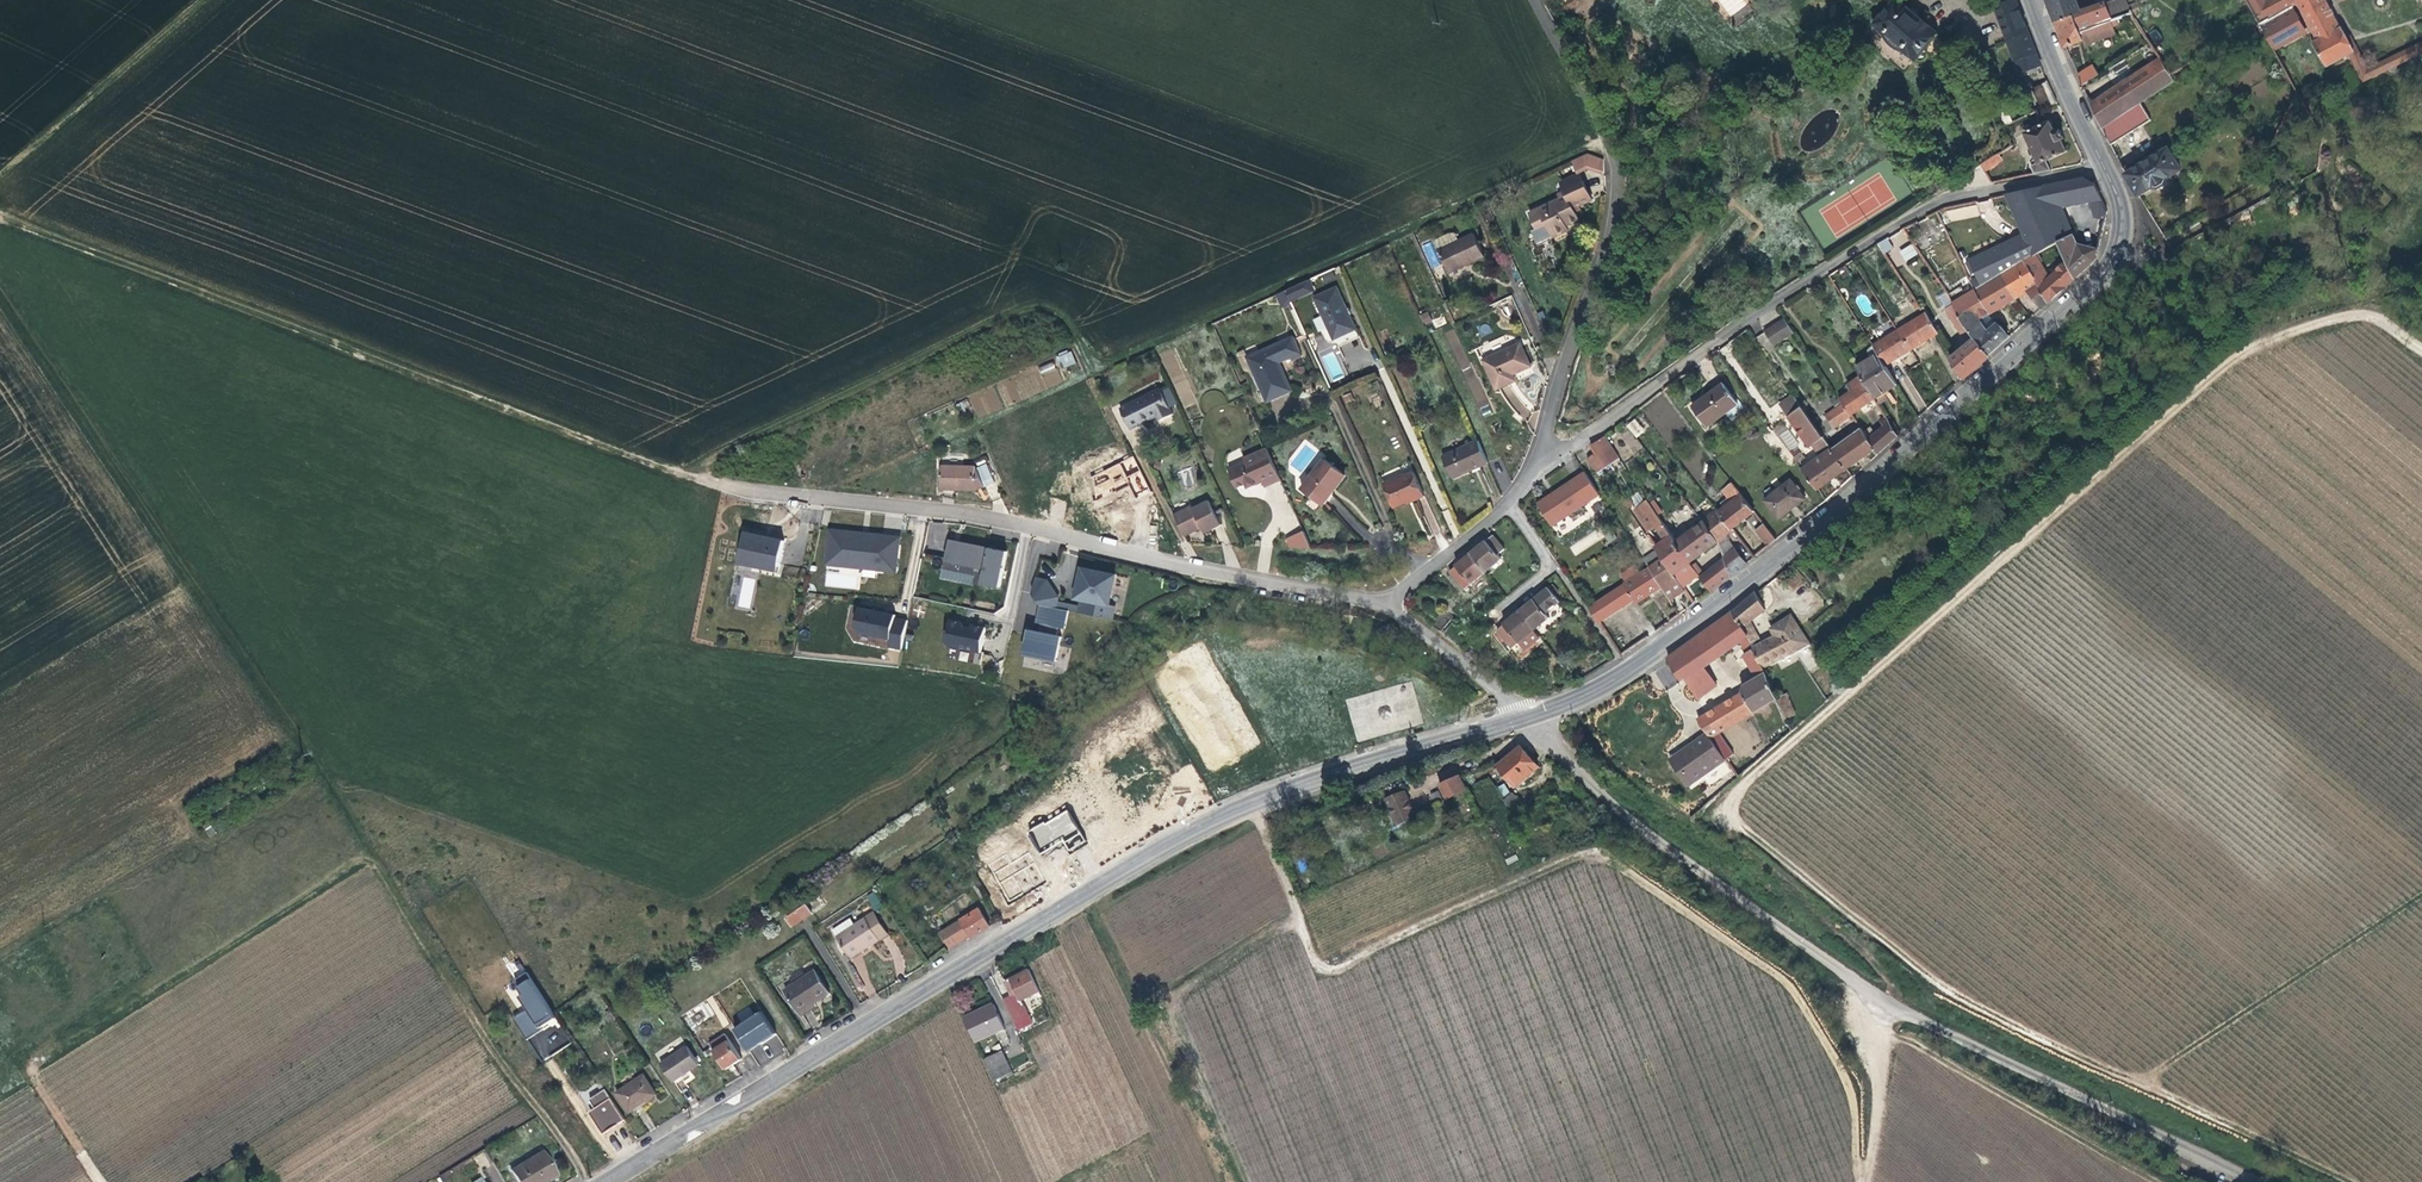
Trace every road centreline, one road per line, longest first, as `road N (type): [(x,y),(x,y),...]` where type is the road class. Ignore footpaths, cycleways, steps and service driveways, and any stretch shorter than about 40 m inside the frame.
road 1 (track): [(2421,351),(2377,319),(2356,315),(2242,354),(1752,775),(1728,812),(1959,997),(2348,1181)]
road 2 (tertiary): [(605,1181),(1213,822),(1359,763),(1523,717)]
road 3 (track): [(1253,803),(1323,969),(1586,854),(1640,878),(1798,996),(1853,1103),(1861,1181)]
road 4 (track): [(100,1181),(36,1086),(34,1063),(364,860),(383,871),(583,1181)]
road 5 (residential): [(2255,1181),(1887,1002),(1613,802),(1523,717)]
road 6 (tertiary): [(1523,717),(1587,694),(1688,630),(2071,306),(2108,270),(2120,242),(2122,211),(2104,167)]
road 7 (track): [(0,216),(729,488)]
road 8 (track): [(0,299),(334,786),(370,861)]
road 9 (residential): [(1381,604),(1203,572),(973,515),(729,488)]
road 10 (unclassified): [(2104,167),(1939,199),(1831,262),(1539,466)]
road 11 (track): [(1605,140),(1093,371)]
road 12 (track): [(680,473),(1011,314),(1041,307),(1066,316),(1093,371)]
road 13 (track): [(1298,919),(1169,997),(1150,1028),(1226,1181)]
road 14 (residential): [(1539,466),(1609,232),(1616,184),(1602,133)]
road 15 (track): [(2142,1082),(2421,897)]
road 16 (track): [(1883,1034),(2160,1181)]
road 17 (track): [(205,0),(0,171)]
road 18 (residential): [(1539,466),(1451,553),(1381,604)]
road 19 (residential): [(1523,717),(1454,654),(1381,604)]
road 20 (tertiary): [(2104,167),(2032,0)]
road 21 (track): [(1865,1181),(1887,1002)]
road 22 (track): [(1081,897),(1150,1028)]

